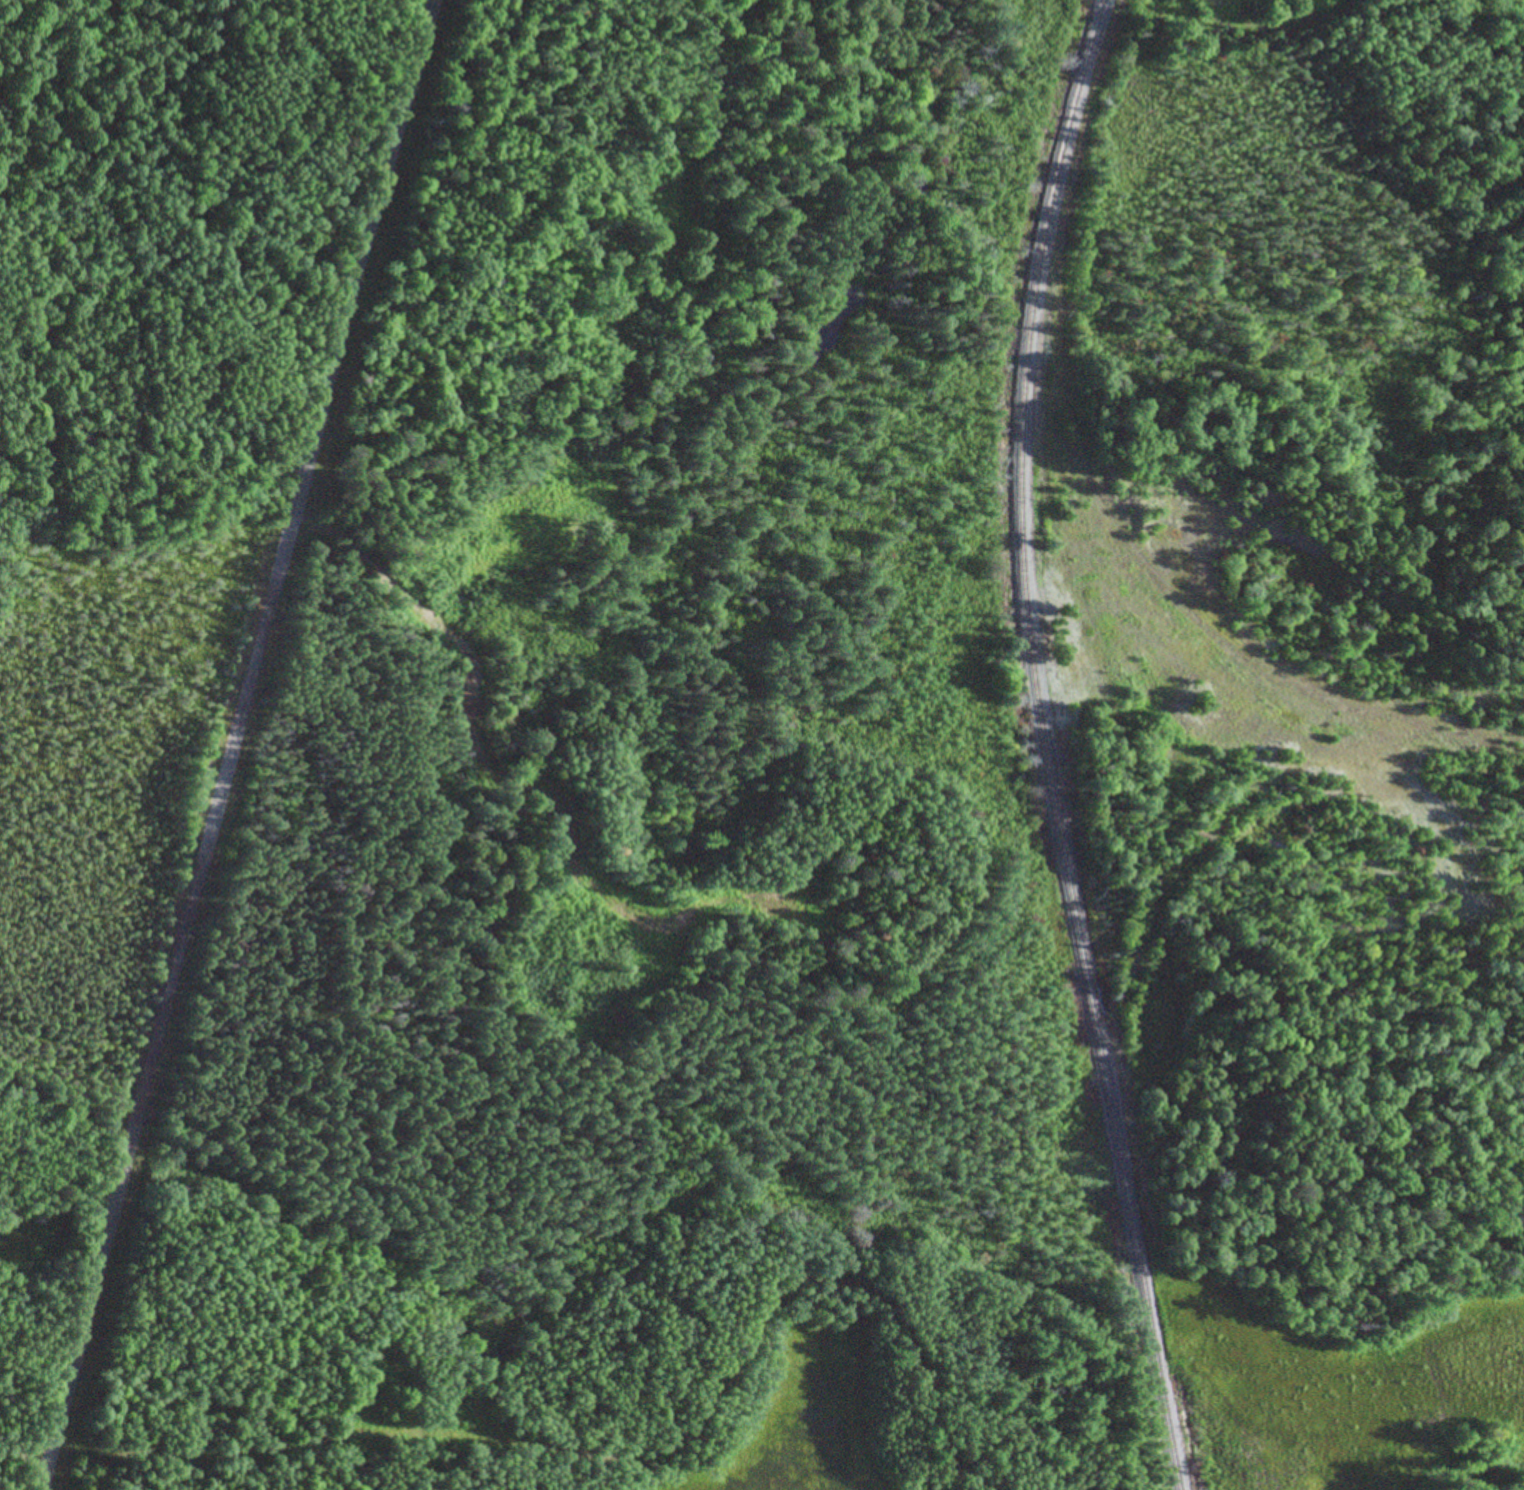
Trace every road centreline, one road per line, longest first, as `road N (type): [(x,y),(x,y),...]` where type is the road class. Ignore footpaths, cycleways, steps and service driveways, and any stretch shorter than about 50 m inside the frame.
road 1 (residential): [(45,1489),(439,0)]

